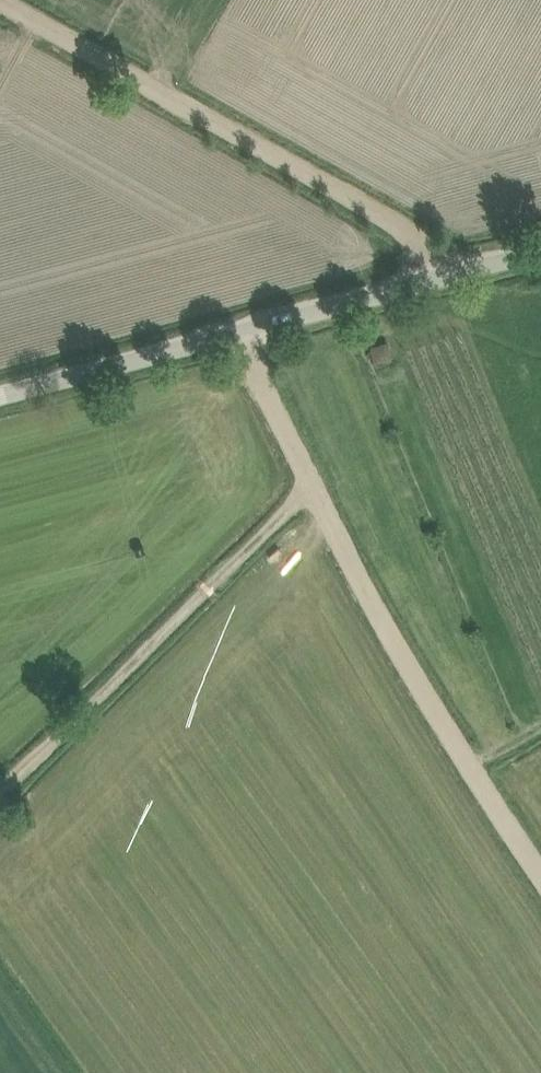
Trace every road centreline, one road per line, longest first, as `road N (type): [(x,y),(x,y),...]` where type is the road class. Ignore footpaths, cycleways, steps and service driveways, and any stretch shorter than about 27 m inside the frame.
road 1 (unclassified): [(0,394),(540,249)]
road 2 (track): [(2,0),(470,267)]
road 3 (track): [(309,487),(540,876)]
road 4 (track): [(0,788),(309,487)]
road 5 (track): [(309,487),(241,330)]

